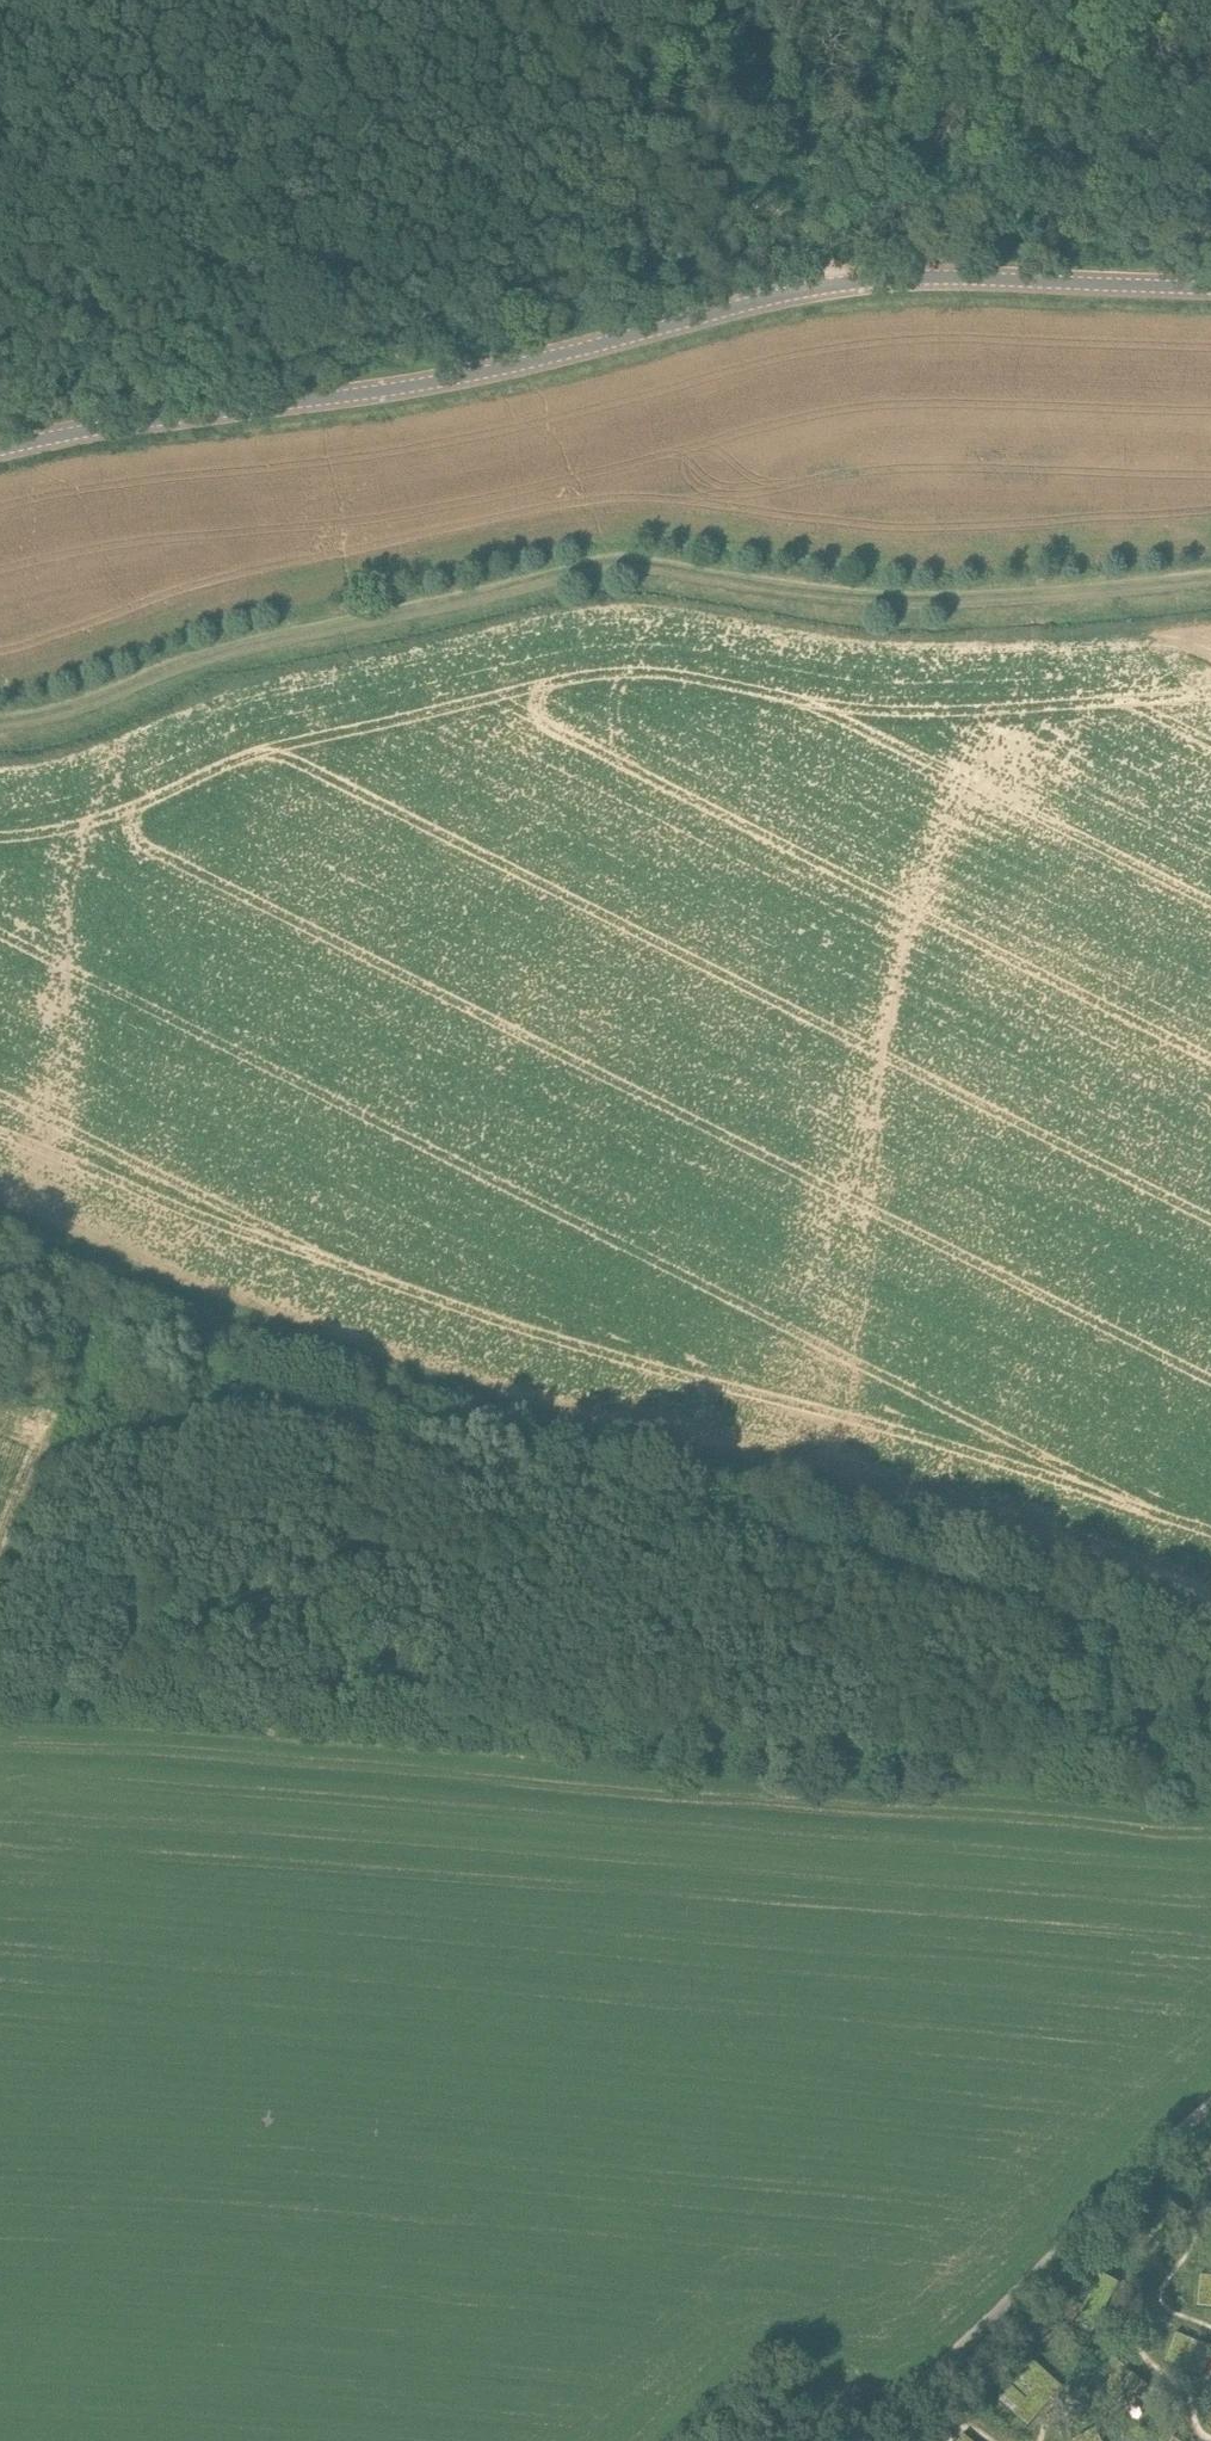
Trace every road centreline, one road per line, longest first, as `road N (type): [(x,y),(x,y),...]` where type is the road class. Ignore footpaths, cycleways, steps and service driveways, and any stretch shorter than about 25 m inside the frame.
road 1 (track): [(1210,1623),(1001,1552),(494,1413),(0,1228)]
road 2 (track): [(1210,582),(906,603),(606,564),(238,647),(57,714),(0,724)]
road 3 (tertiary): [(0,448),(441,380),(831,283),(984,277),(1210,286)]
road 4 (unclassified): [(858,2440),(1210,2105)]
road 5 (track): [(831,283),(827,263),(781,216),(752,207),(701,212)]

